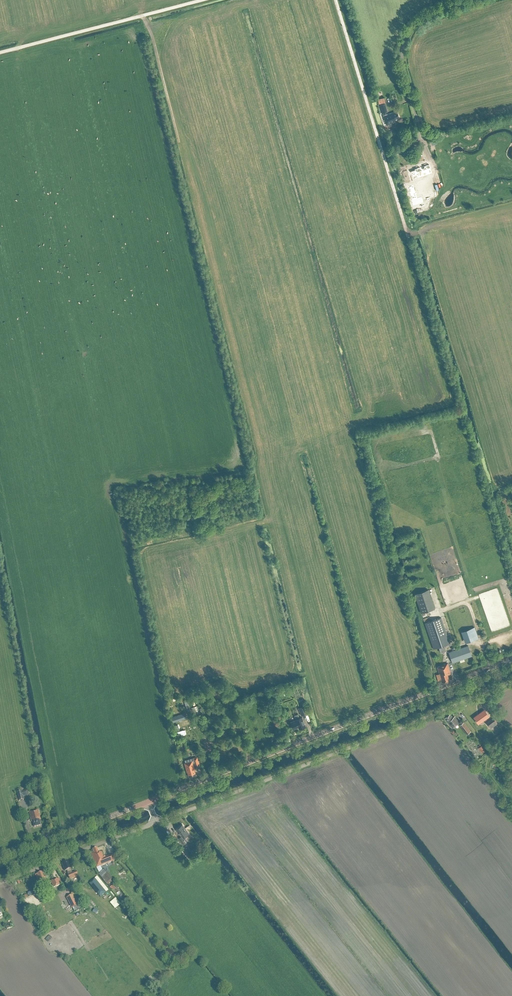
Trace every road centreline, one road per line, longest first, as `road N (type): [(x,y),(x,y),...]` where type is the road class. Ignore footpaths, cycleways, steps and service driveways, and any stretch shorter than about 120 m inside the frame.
road 1 (tertiary): [(148,802),(511,659)]
road 2 (unclassified): [(156,821),(511,681)]
road 3 (unclassified): [(466,0),(425,15),(404,43),(422,138)]
road 4 (unclassified): [(0,882),(156,821)]
road 5 (tertiary): [(0,860),(148,802)]

